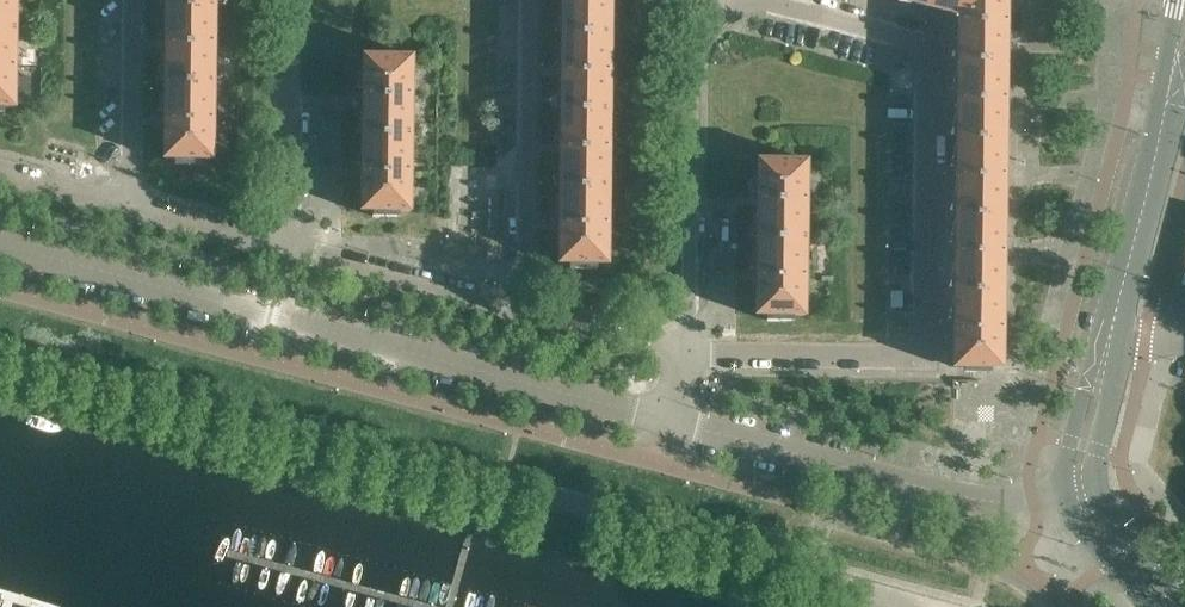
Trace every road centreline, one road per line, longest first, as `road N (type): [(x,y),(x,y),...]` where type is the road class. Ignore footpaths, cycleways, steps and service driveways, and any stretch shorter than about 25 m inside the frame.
road 1 (residential): [(0,235),(666,420)]
road 2 (residential): [(764,0),(926,40),(927,325),(907,352)]
road 3 (secondary): [(1080,489),(1184,34)]
road 4 (residential): [(1080,489),(1057,498),(982,502),(666,420)]
road 5 (residential): [(683,352),(690,308),(692,60),(715,19),(748,0)]
road 6 (residential): [(529,0),(527,269),(516,307)]
road 7 (residential): [(281,245),(293,0)]
road 8 (residential): [(516,307),(281,245)]
road 9 (residential): [(907,352),(683,352)]
road 10 (residential): [(132,0),(122,204)]
road 11 (residential): [(683,352),(516,307)]
road 12 (residential): [(281,245),(122,204)]
road 13 (secondary): [(1163,606),(1090,517),(1080,489)]
road 14 (residential): [(122,204),(0,176)]

